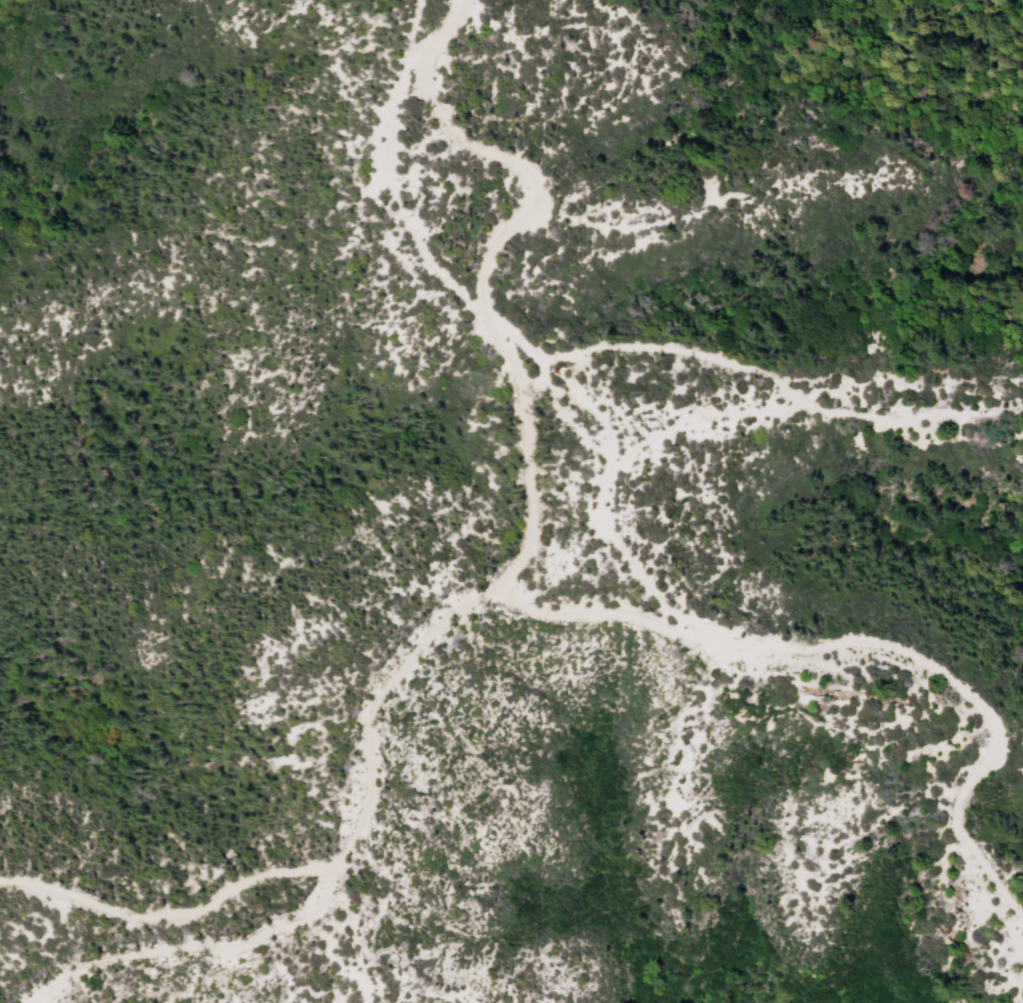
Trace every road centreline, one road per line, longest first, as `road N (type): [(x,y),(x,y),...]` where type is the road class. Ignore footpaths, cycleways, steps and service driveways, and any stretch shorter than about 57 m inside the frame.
road 1 (track): [(462,0),(442,40),(434,82),(443,119),(479,151),(538,178),(538,207),(513,221),(484,274),(482,318),(517,369),(525,439),(524,538),(494,598),(541,616),(627,617),(733,650),(858,640),(900,650),(975,699),(992,728),(992,751),(973,768),(954,812),(962,840),(1022,913)]
road 2 (track): [(494,598),(470,601),(423,636),(358,709),(361,817),(338,873),(236,885),(200,913),(133,923),(24,880),(0,883)]
road 3 (track): [(704,640),(649,594),(597,528),(604,472),(641,443),(712,414),(812,409),(861,383),(1022,400)]
road 4 (track): [(482,318),(541,358),(572,357),(609,340),(683,348),(778,378),(812,409),(1016,419)]
road 5 (track): [(338,873),(325,901),(297,925),(231,952),(157,949),(70,971),(29,1002)]
road 6 (track): [(482,318),(428,260),(378,177),(379,130),(403,77),(442,40)]
road 7 (track): [(538,203),(609,231),(664,223),(802,175)]
road 8 (track): [(604,472),(606,445),(594,415),(550,387),(541,358)]

